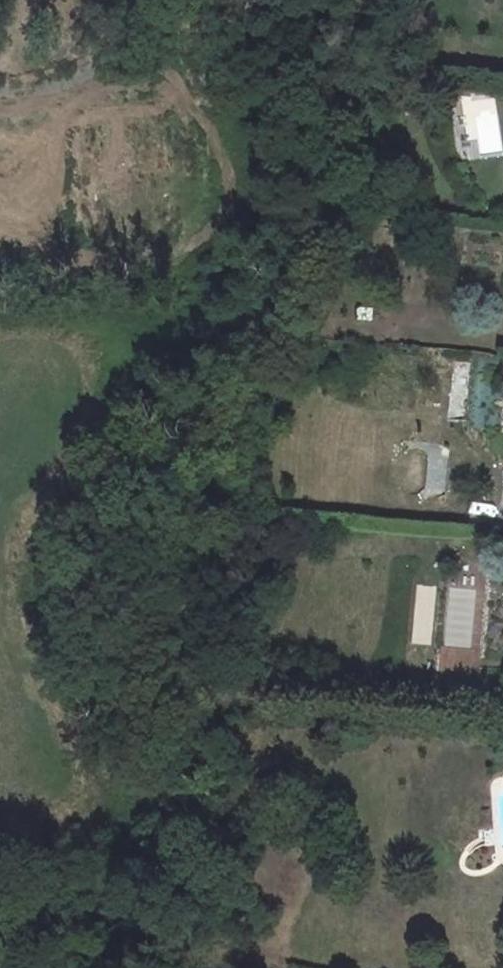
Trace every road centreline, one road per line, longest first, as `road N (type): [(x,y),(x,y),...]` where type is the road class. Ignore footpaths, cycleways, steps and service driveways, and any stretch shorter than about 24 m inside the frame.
road 1 (track): [(0,88),(33,86),(213,31)]

